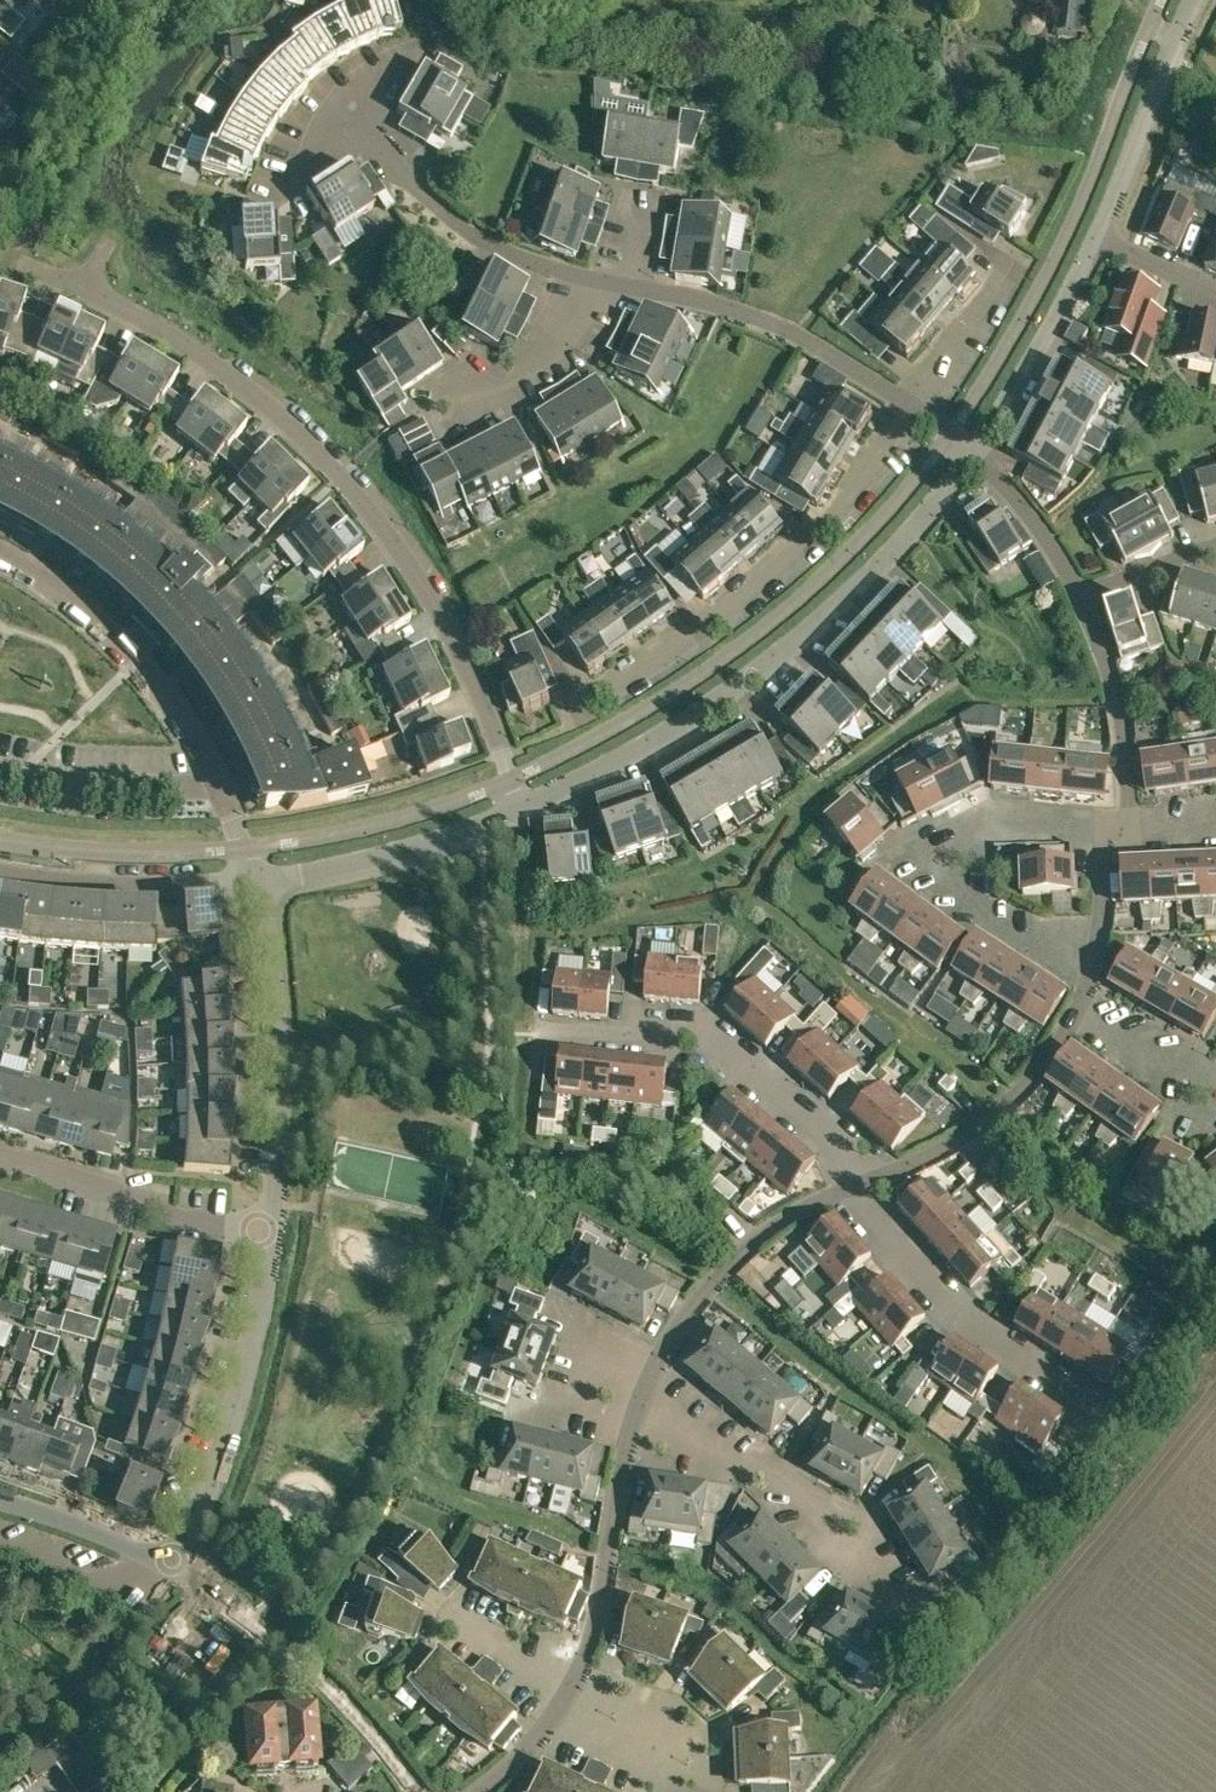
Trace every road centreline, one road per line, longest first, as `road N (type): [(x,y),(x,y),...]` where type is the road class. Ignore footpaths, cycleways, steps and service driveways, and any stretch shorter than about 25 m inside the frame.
road 1 (residential): [(513,813),(504,759),(450,635),(339,479),(186,348),(116,308),(13,268)]
road 2 (residential): [(513,813),(601,773),(742,686),(852,592),(970,457)]
road 3 (residential): [(576,711),(695,636),(806,545),(914,409)]
road 4 (residential): [(244,877),(216,786),(134,666),(74,609),(0,560)]
road 5 (residential): [(1091,977),(968,909),(944,883),(947,857),(959,832),(1017,821),(1120,835)]
road 6 (residential): [(872,1183),(728,1055),(546,1031)]
road 7 (residential): [(272,1239),(278,1068),(263,876)]
road 8 (residential): [(920,1615),(850,1538),(643,1389)]
road 9 (residential): [(170,1561),(233,1416),(272,1239)]
road 10 (residential): [(1095,1413),(955,1318),(847,1192)]
road 11 (residential): [(914,409),(805,337),(744,311),(626,287)]
road 12 (residential): [(568,1688),(591,1639),(643,1389)]
road 13 (residential): [(592,280),(471,235),(430,203),(354,120)]
road 14 (residential): [(643,1389),(676,1327),(732,1262),(809,1205),(847,1192)]
road 15 (residential): [(272,1239),(0,1159)]
road 16 (residential): [(872,1183),(966,1138),(1026,1088),(1076,1012)]
road 17 (residential): [(263,876),(382,857),(513,813)]
road 18 (residential): [(970,457),(1095,243)]
road 19 (residential): [(1120,835),(1127,798),(1120,712),(1080,596)]
road 20 (residential): [(244,877),(132,884),(0,871)]
road 21 (residential): [(251,1626),(301,1660),(370,1725),(420,1791)]
road 22 (residential): [(1095,243),(1170,48)]
road 23 (residential): [(592,280),(565,329),(528,365),(451,391)]
road 24 (residential): [(914,409),(1016,257)]
road 25 (residential): [(0,1497),(170,1561)]
road 26 (residential): [(970,457),(1038,525),(1080,596)]
road 27 (residential): [(716,1772),(661,1729),(568,1688)]
road 28 (residential): [(1198,1093),(1076,1012)]
road 29 (residential): [(1080,596),(1215,542)]
road 30 (residential): [(1091,977),(1120,835)]
road 31 (residential): [(478,1791),(510,1768),(568,1688)]
road 32 (residential): [(568,1688),(453,1616)]
road 33 (residential): [(1095,243),(1215,295)]

